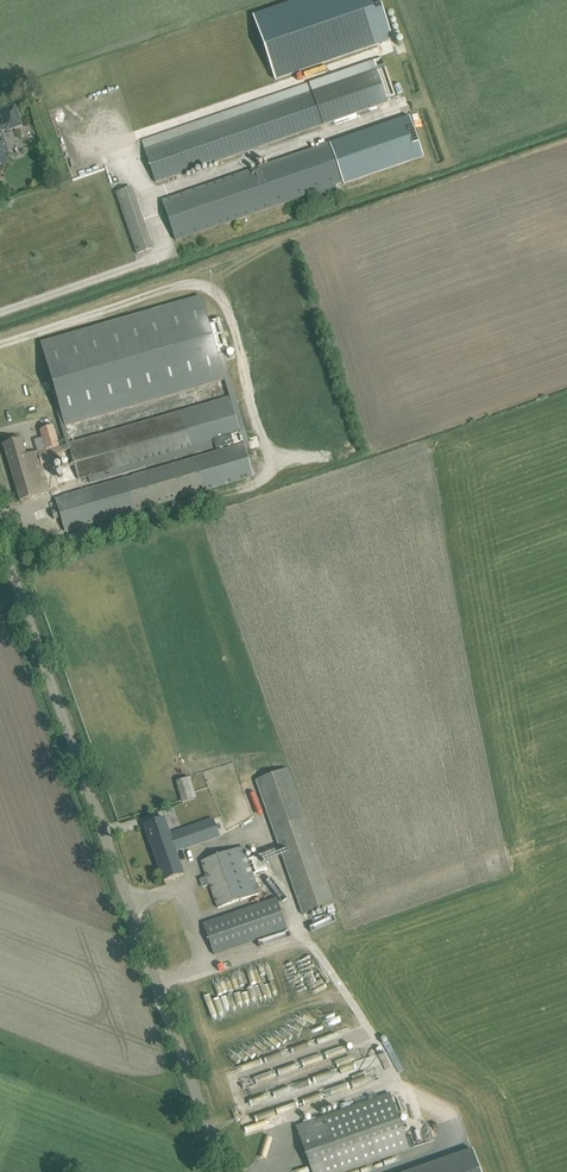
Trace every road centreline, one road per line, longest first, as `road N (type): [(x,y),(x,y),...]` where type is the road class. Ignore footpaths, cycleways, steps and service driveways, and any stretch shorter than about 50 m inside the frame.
road 1 (unclassified): [(224,1171),(0,538)]

